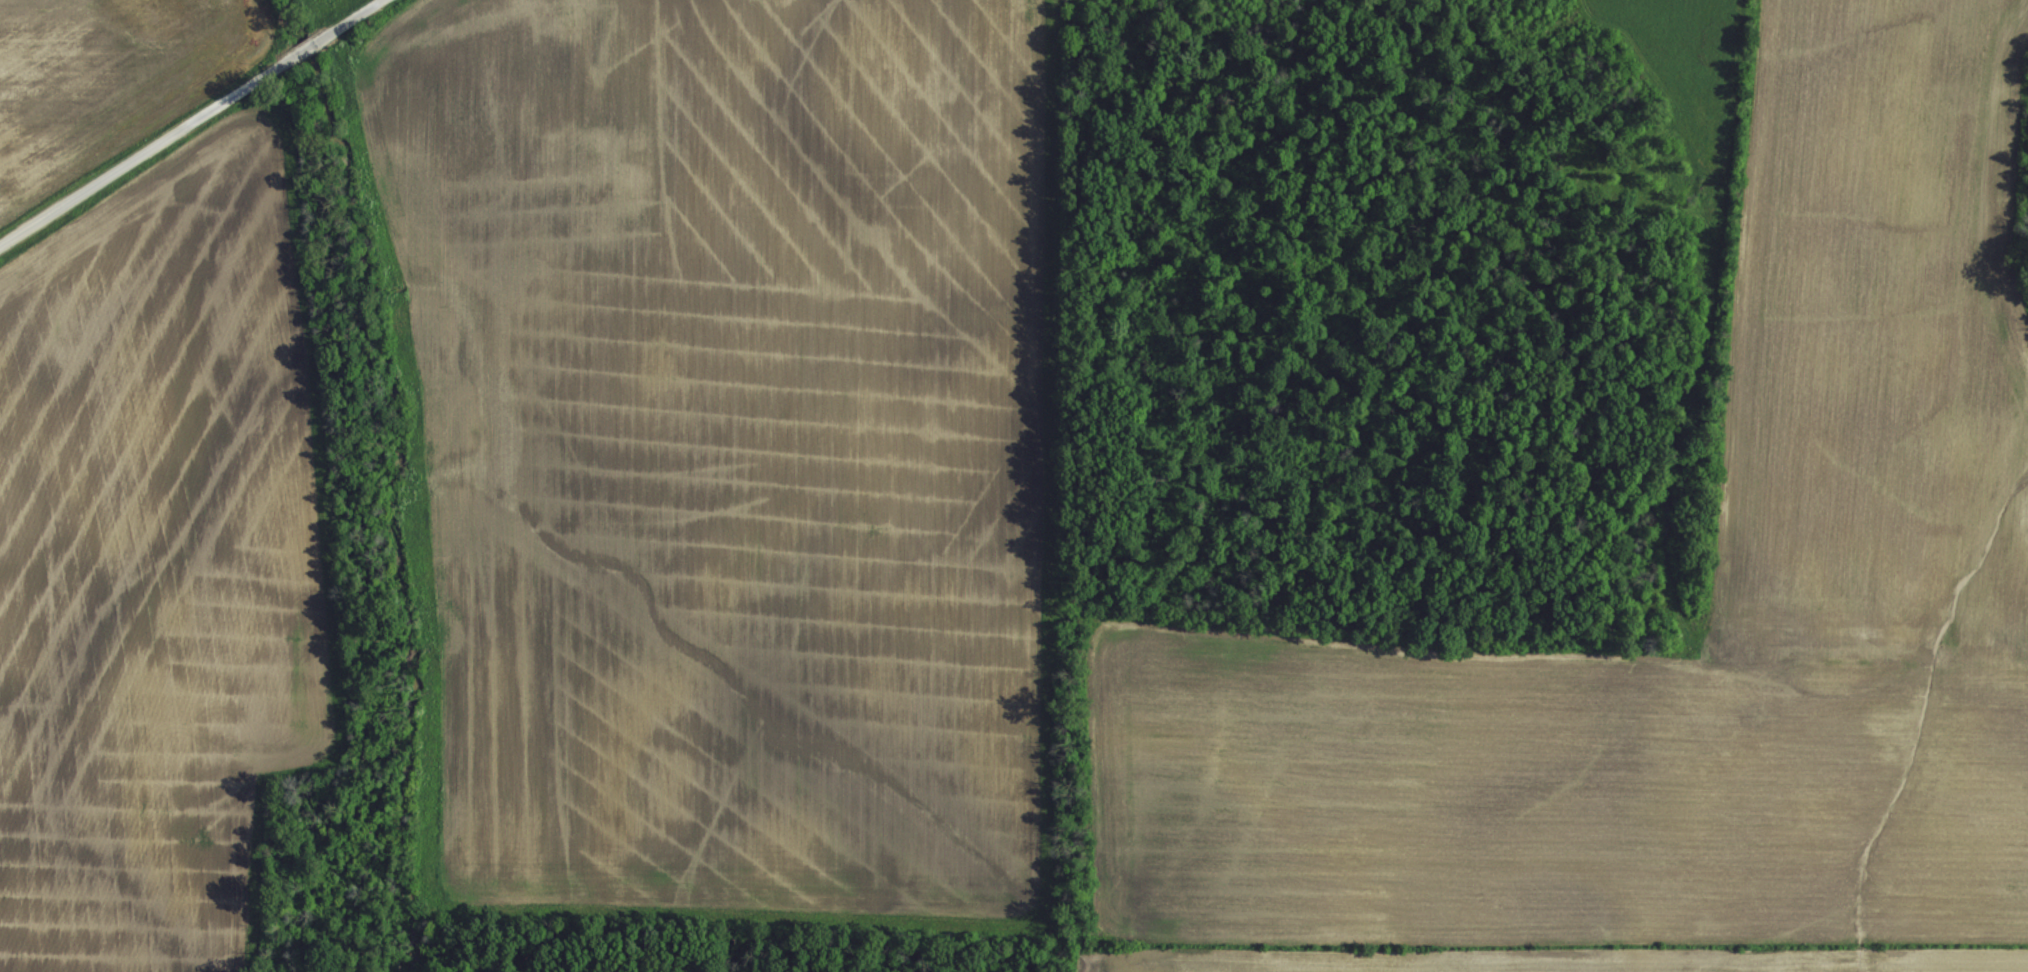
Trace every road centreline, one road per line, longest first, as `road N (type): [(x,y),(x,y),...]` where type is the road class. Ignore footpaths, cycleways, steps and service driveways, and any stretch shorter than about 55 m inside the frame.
road 1 (residential): [(0,236),(369,0)]

